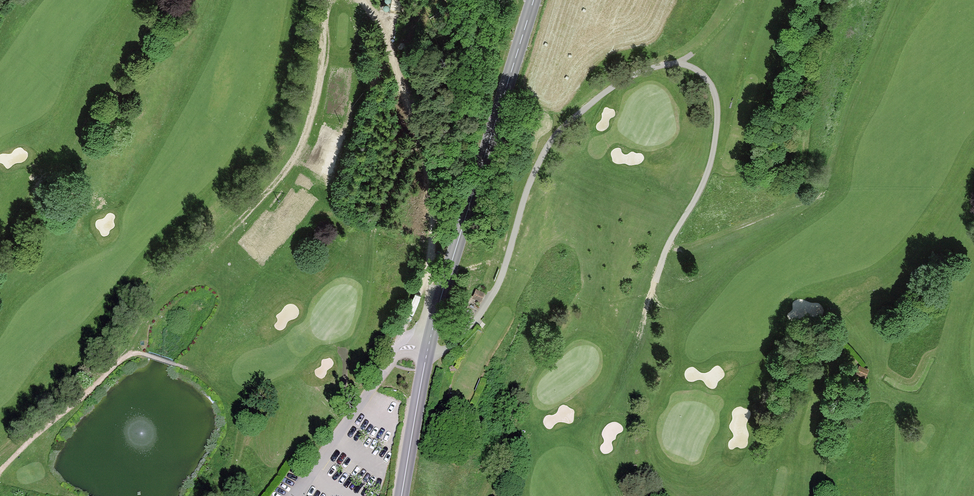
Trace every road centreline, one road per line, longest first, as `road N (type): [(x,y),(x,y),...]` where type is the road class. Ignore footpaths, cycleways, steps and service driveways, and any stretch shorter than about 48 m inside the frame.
road 1 (track): [(660,280),(705,190),(721,127),(716,91),(686,63),(619,84),(552,145),(502,284)]
road 2 (track): [(0,480),(130,356),(145,354),(205,378),(241,418),(229,495)]
road 3 (tertiary): [(534,0),(427,351)]
road 4 (track): [(367,0),(392,34),(414,92),(430,179),(425,315),(435,320)]
road 5 (unclassified): [(427,351),(407,347),(395,354),(300,495)]
road 6 (tertiary): [(427,351),(402,495)]

